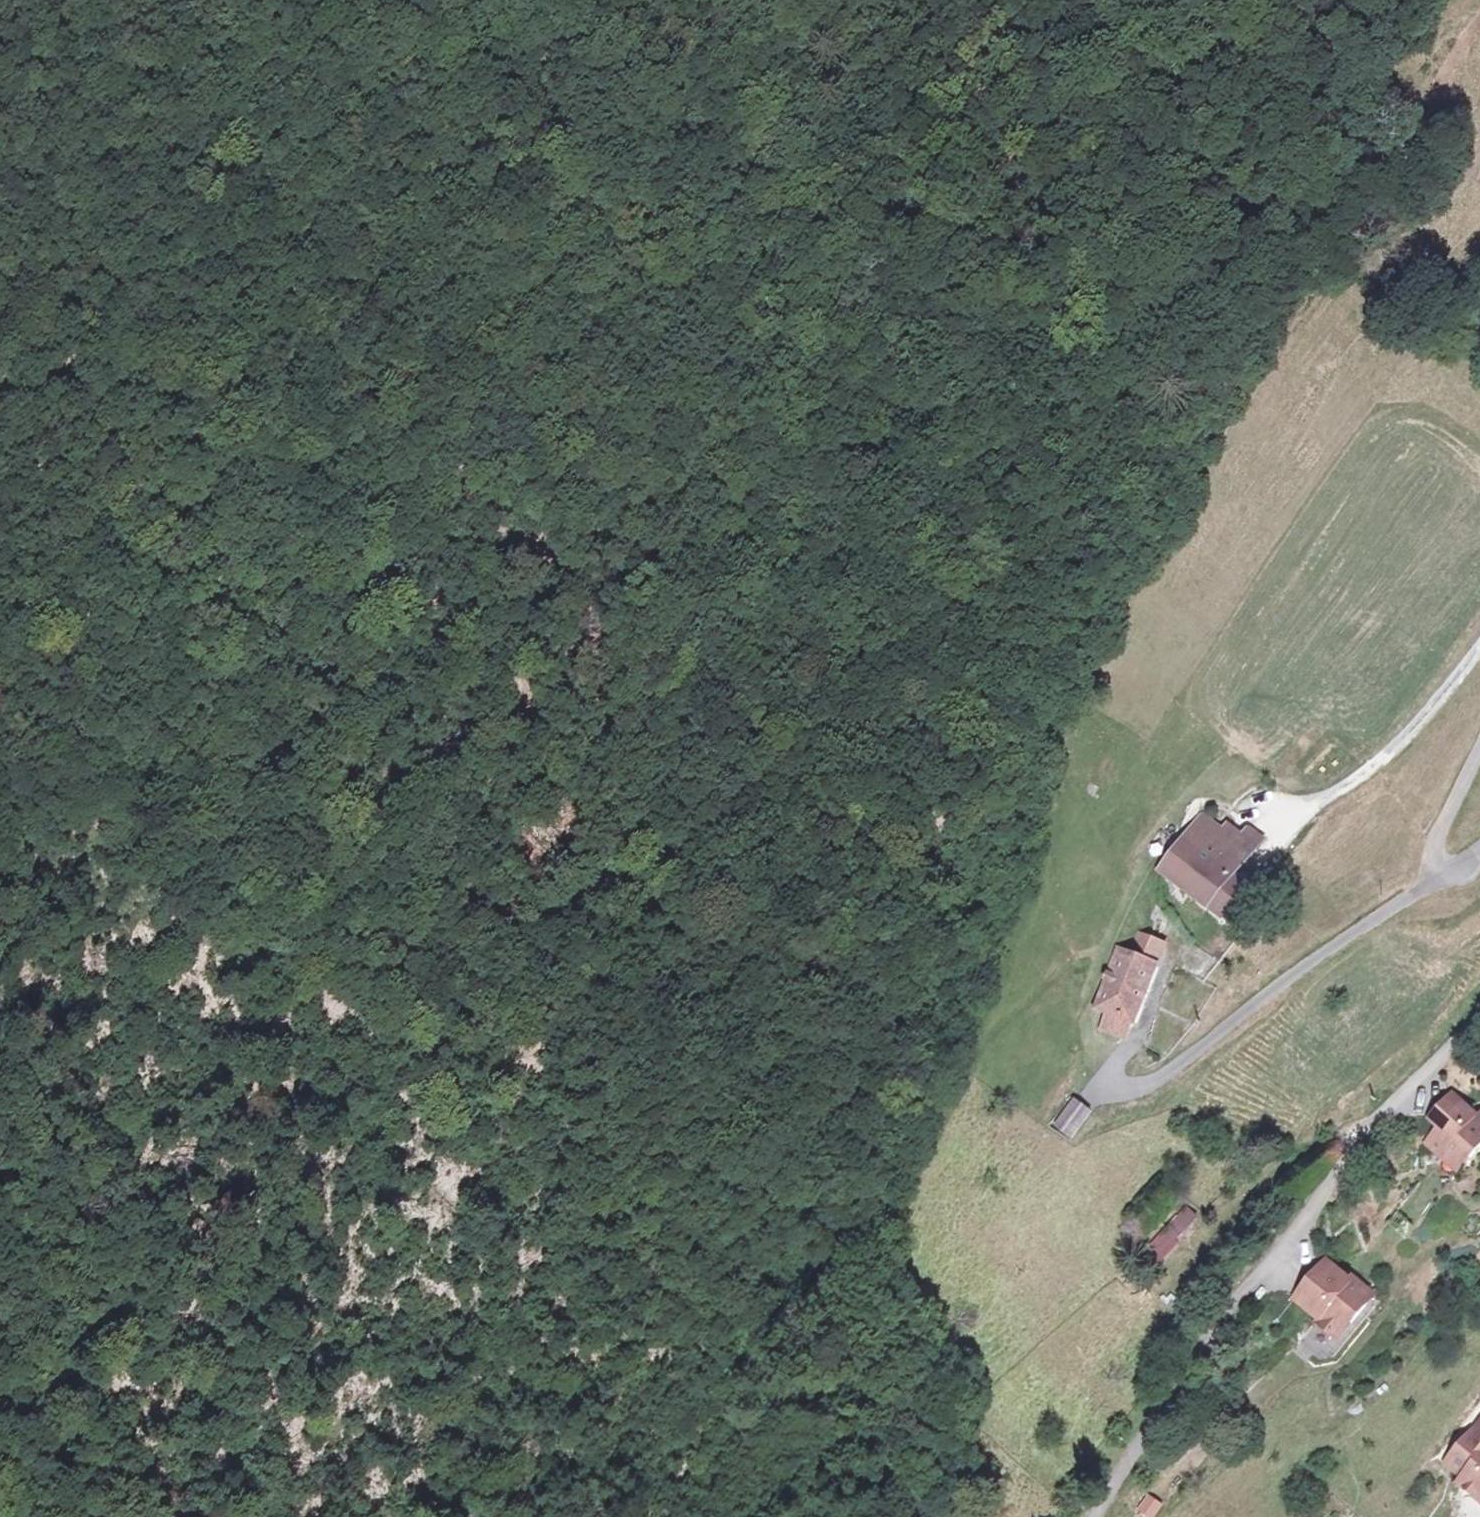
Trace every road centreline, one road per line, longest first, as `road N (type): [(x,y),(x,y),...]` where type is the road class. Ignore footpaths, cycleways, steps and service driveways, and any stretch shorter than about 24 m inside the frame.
road 1 (unclassified): [(1136,1043),(1121,1062),(1118,1088),(1131,1098),(1170,1090),(1266,1001),(1444,869)]
road 2 (residential): [(1277,1249),(1416,1087),(1479,1026)]

